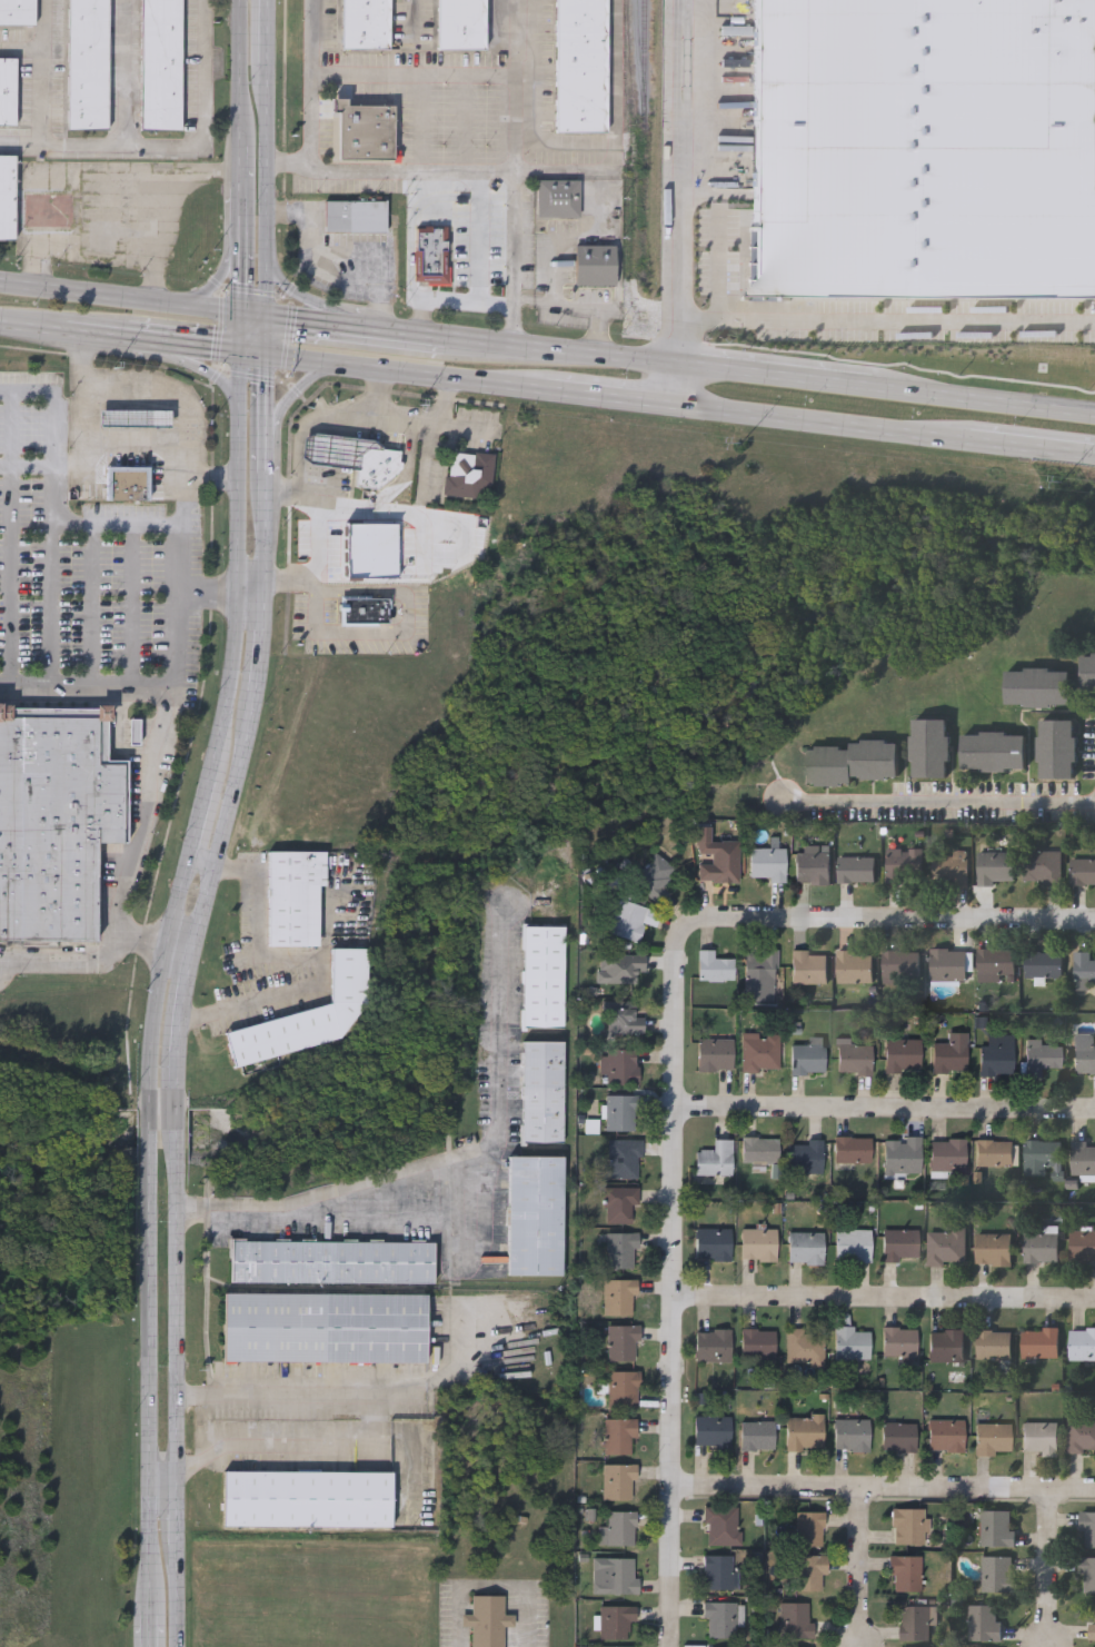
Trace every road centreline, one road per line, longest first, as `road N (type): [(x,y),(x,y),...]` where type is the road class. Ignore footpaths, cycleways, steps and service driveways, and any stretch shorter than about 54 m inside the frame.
road 1 (secondary): [(238,315),(236,665),(165,962),(150,1091),(151,1614)]
road 2 (secondary): [(178,1646),(177,1014),(257,671),(262,476)]
road 3 (residential): [(671,1646),(676,933),(689,922),(1094,922)]
road 4 (residential): [(1094,1490),(670,1487)]
road 5 (residential): [(1094,1111),(674,1110)]
road 6 (residential): [(676,1298),(1094,1300)]
road 7 (secondary): [(261,355),(266,0)]
road 8 (primary): [(238,351),(544,387)]
road 9 (primary): [(673,404),(970,440)]
road 10 (primary): [(262,319),(0,282)]
road 11 (primary): [(676,359),(450,341)]
road 12 (primary): [(1094,412),(872,384)]
road 13 (primary): [(872,384),(676,359)]
road 14 (primary): [(237,192),(219,278),(202,297),(153,304)]
road 15 (residential): [(857,1488),(855,1646)]
road 16 (residential): [(1044,1490),(1045,1646)]
road 17 (secondary): [(238,0),(237,148)]
road 18 (primary): [(365,333),(285,284),(263,251)]
road 19 (primary): [(544,387),(673,404)]
road 20 (primary): [(970,440),(1094,454)]

